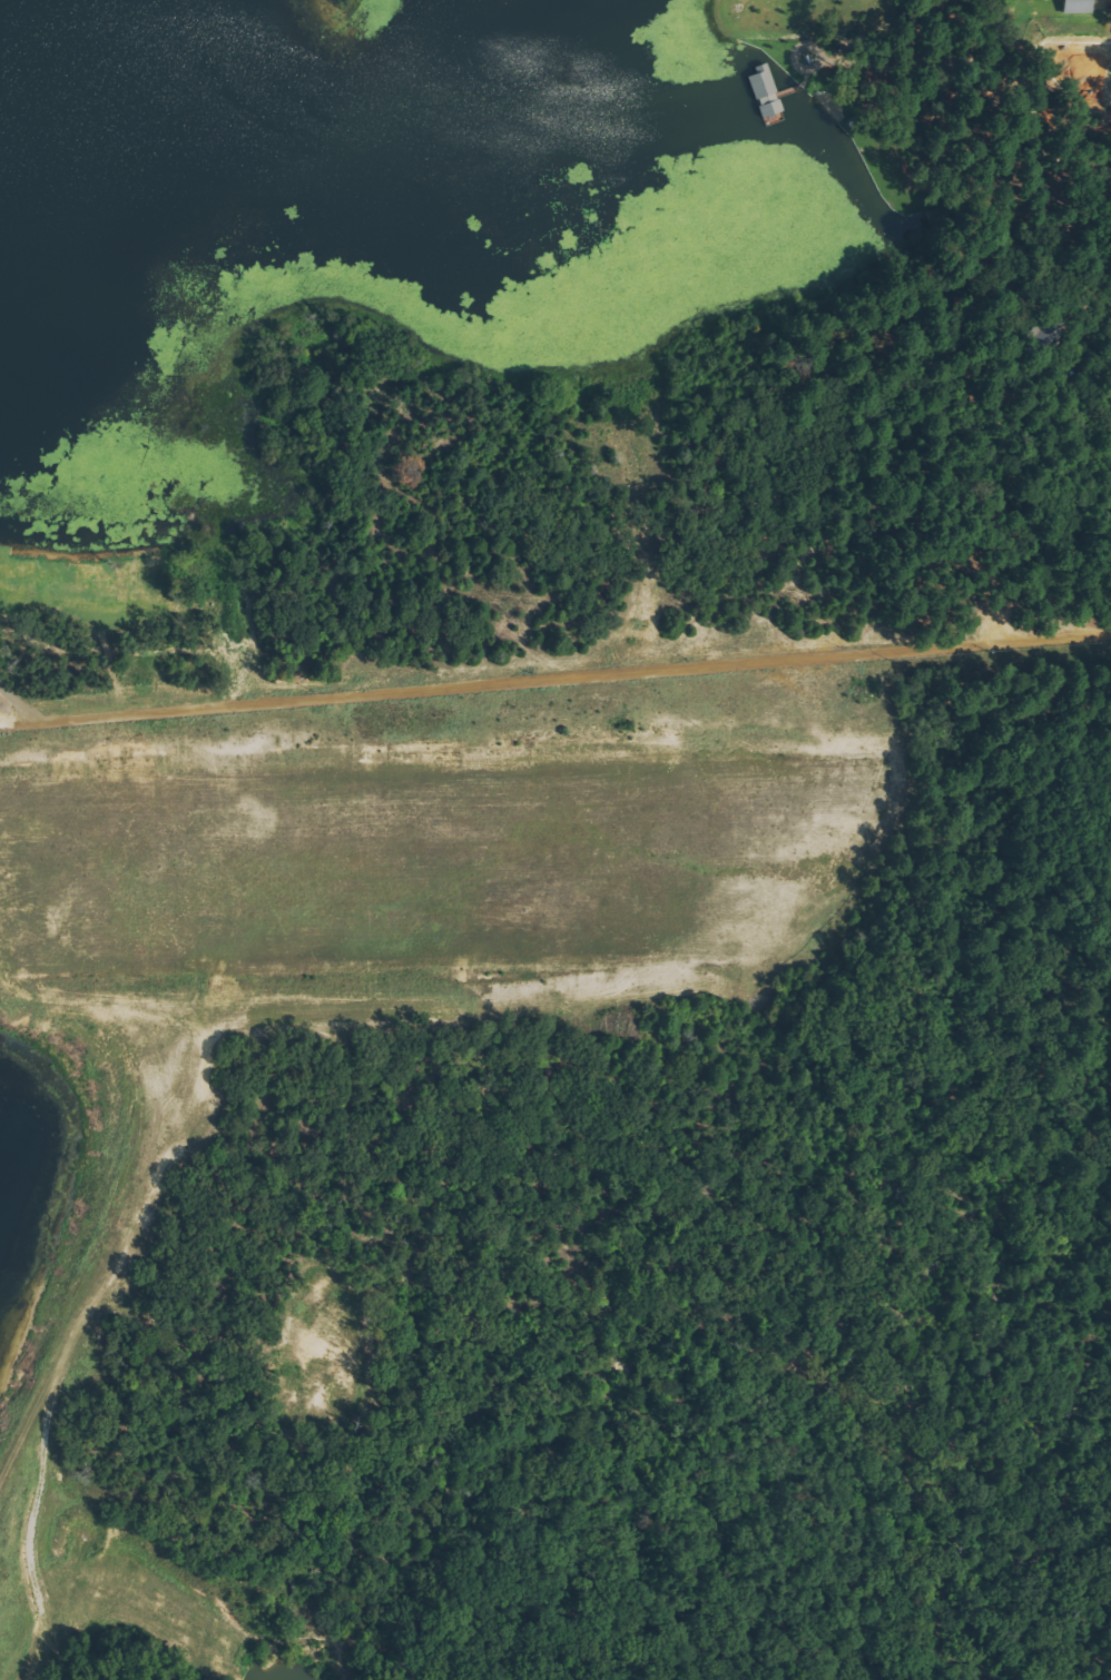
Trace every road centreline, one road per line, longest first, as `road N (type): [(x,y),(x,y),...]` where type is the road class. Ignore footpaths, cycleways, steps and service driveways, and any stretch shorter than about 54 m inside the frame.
road 1 (residential): [(912,652),(1110,635)]

